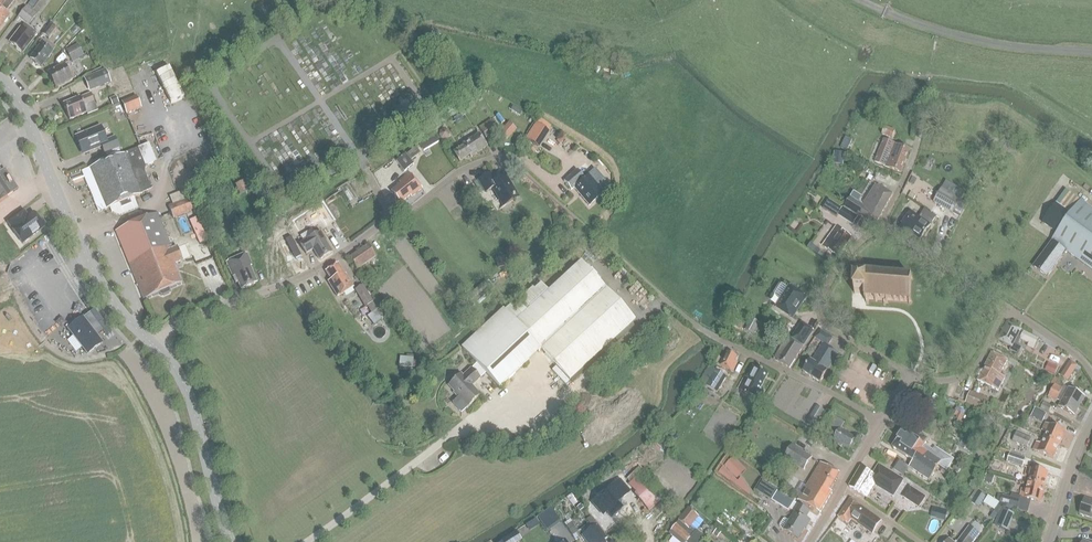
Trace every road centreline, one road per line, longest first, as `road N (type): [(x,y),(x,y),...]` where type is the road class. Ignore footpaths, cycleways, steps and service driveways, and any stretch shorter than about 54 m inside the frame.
road 1 (residential): [(152,344),(188,318),(335,259),(464,170),(501,157),(517,164)]
road 2 (tertiary): [(152,344),(107,293),(21,105),(0,78)]
road 3 (residential): [(911,374),(823,322),(818,310),(835,272),(886,226)]
road 4 (tertiary): [(228,541),(187,390),(152,344)]
road 5 (unclassified): [(1091,53),(983,42),(885,11)]
road 6 (residential): [(882,423),(707,333)]
road 7 (residential): [(1007,309),(886,226)]
road 8 (residential): [(810,541),(882,423)]
road 9 (residential): [(911,374),(935,381),(967,375),(1007,309)]
road 10 (residential): [(1047,541),(1091,420)]

